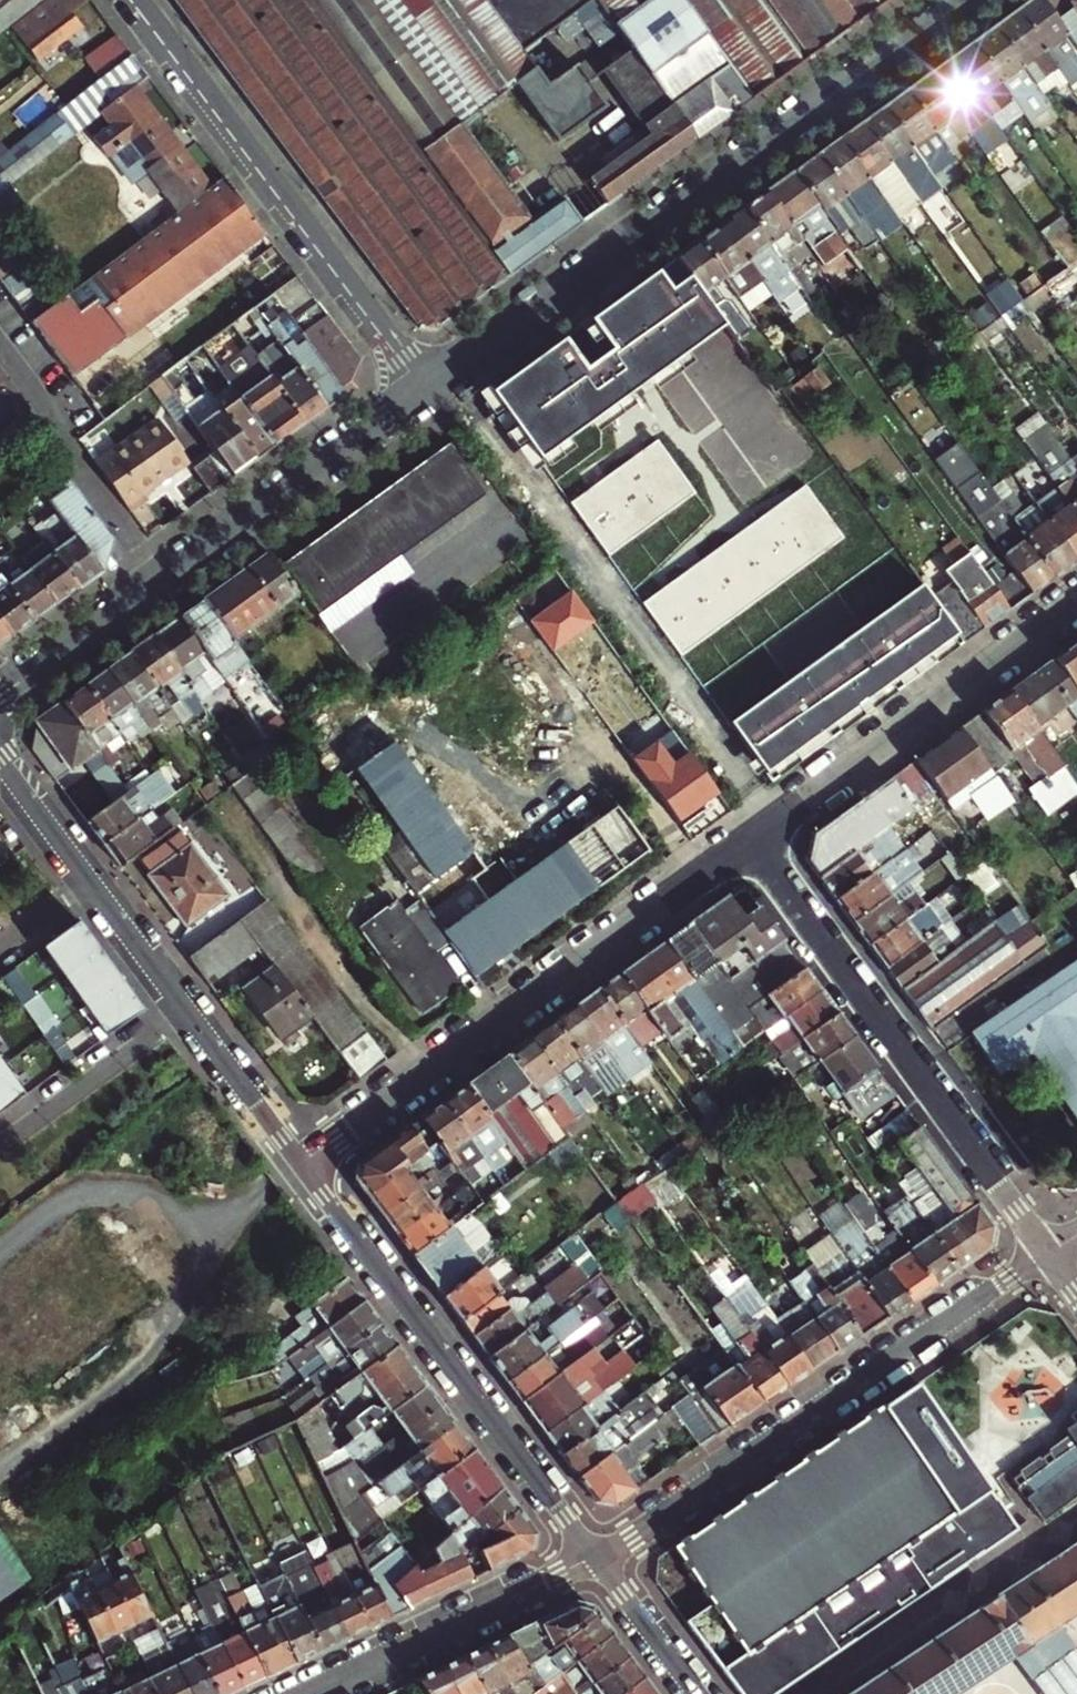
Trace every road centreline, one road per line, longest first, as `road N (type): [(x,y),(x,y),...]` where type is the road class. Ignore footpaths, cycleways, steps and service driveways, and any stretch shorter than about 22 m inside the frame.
road 1 (residential): [(426,393),(964,0)]
road 2 (residential): [(303,1167),(750,842)]
road 3 (residential): [(595,1557),(1050,1252)]
road 4 (residential): [(1050,1252),(750,842)]
road 5 (residential): [(426,393),(138,0)]
road 6 (residential): [(303,1167),(595,1557)]
road 7 (residential): [(750,842),(1076,602)]
road 8 (residential): [(165,582),(426,393)]
road 9 (residential): [(312,1693),(595,1557)]
road 10 (residential): [(0,345),(67,451),(165,582)]
road 11 (residential): [(183,1009),(0,1143)]
road 12 (residential): [(0,702),(165,582)]
road 13 (residential): [(183,1009),(303,1167)]
road 14 (residential): [(595,1557),(699,1693)]
road 15 (residential): [(88,879),(183,1009)]
road 16 (residential): [(0,755),(88,879)]

